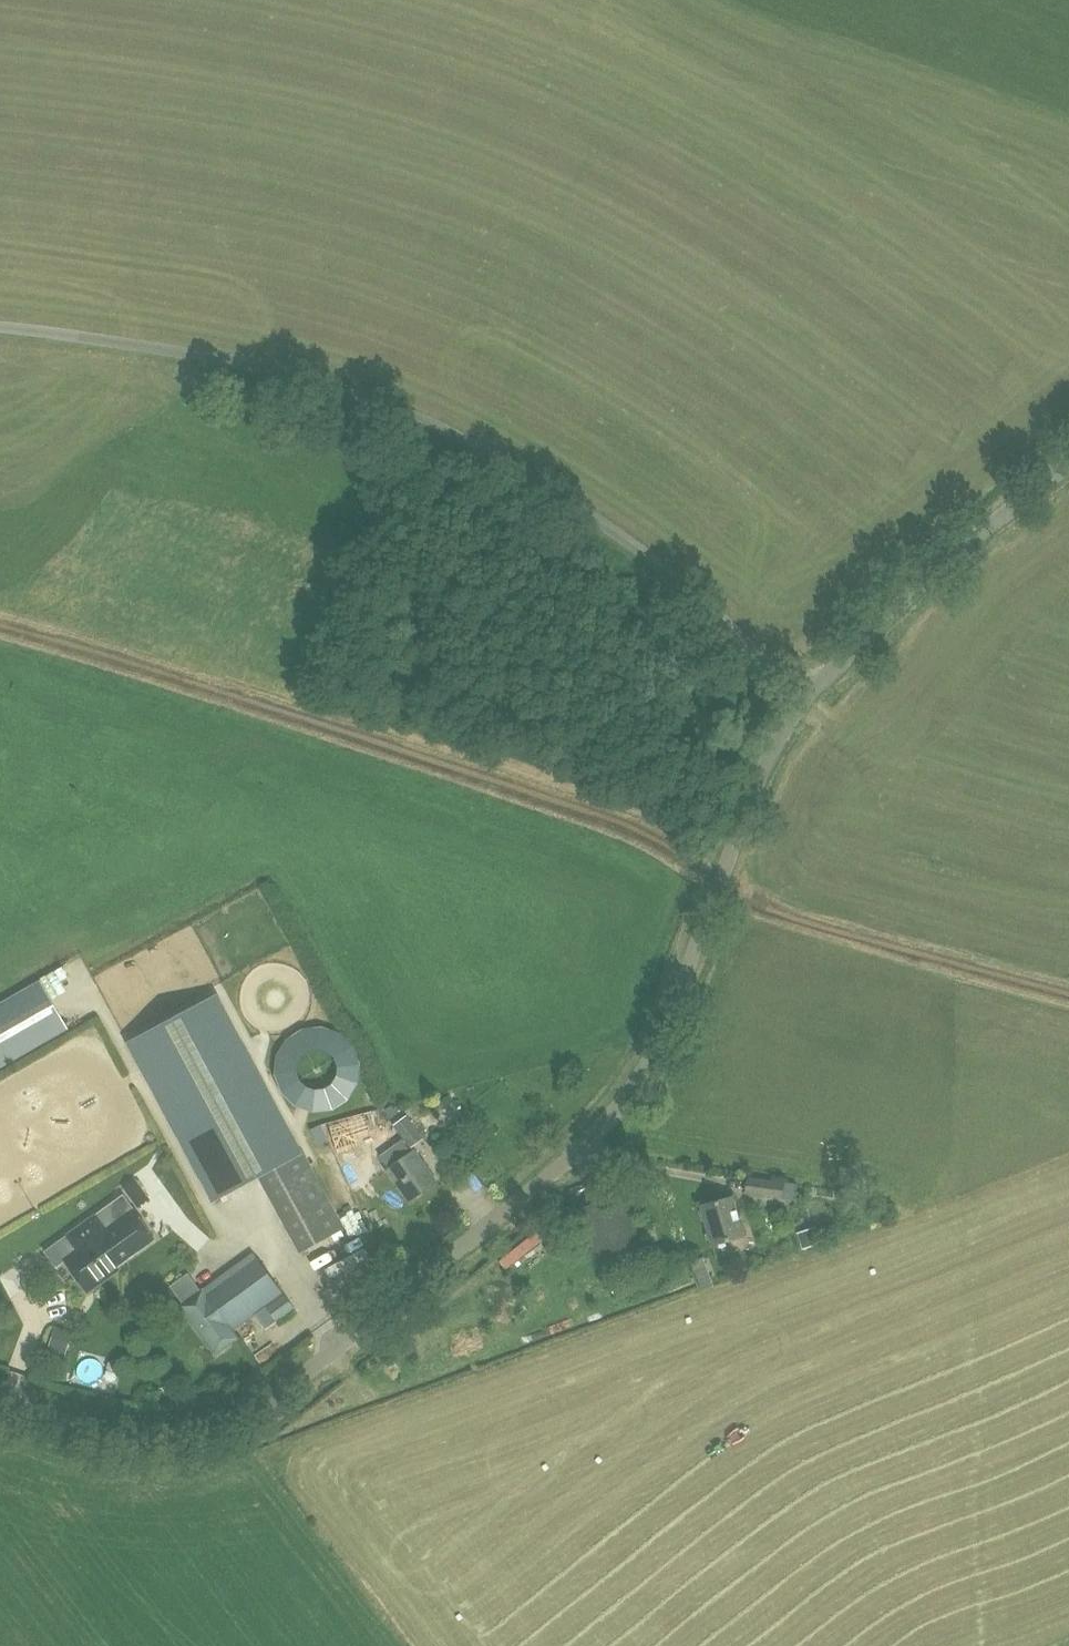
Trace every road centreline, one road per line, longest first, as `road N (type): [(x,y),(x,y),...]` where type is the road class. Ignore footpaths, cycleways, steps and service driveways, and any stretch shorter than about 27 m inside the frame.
road 1 (unclassified): [(0,1402),(142,1440),(185,1437),(250,1416),(565,1170),(655,1066),(753,810),(807,708),(898,613),(1068,471)]

